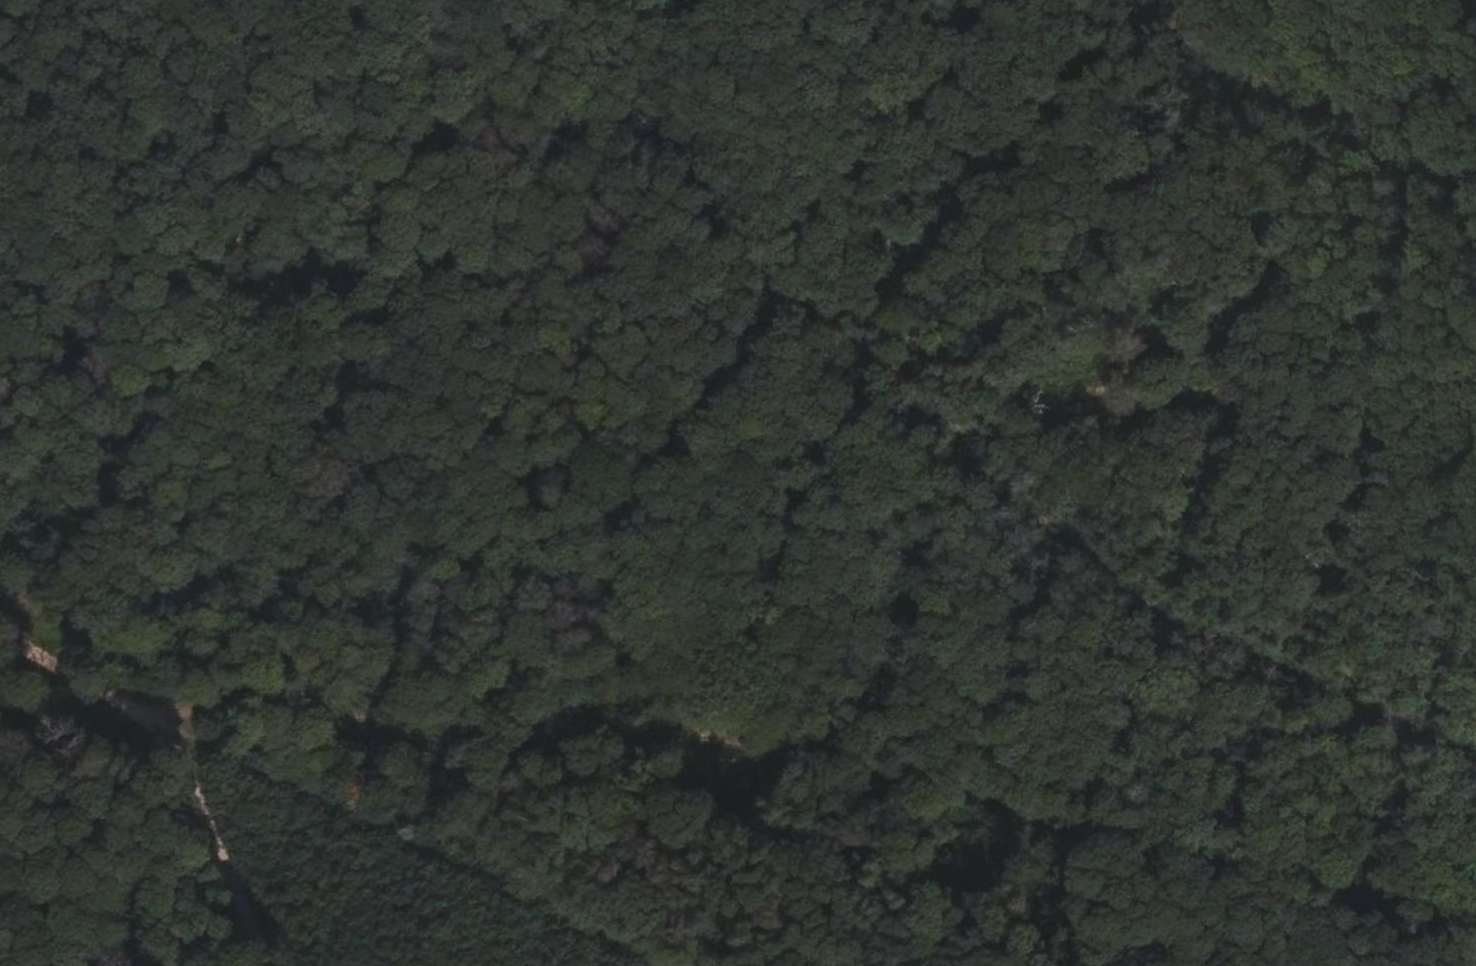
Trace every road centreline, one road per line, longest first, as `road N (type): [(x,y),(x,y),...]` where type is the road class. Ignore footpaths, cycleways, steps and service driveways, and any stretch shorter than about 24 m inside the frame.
road 1 (track): [(161,722),(662,965)]
road 2 (track): [(161,722),(204,781),(283,965)]
road 3 (track): [(0,642),(161,722)]

